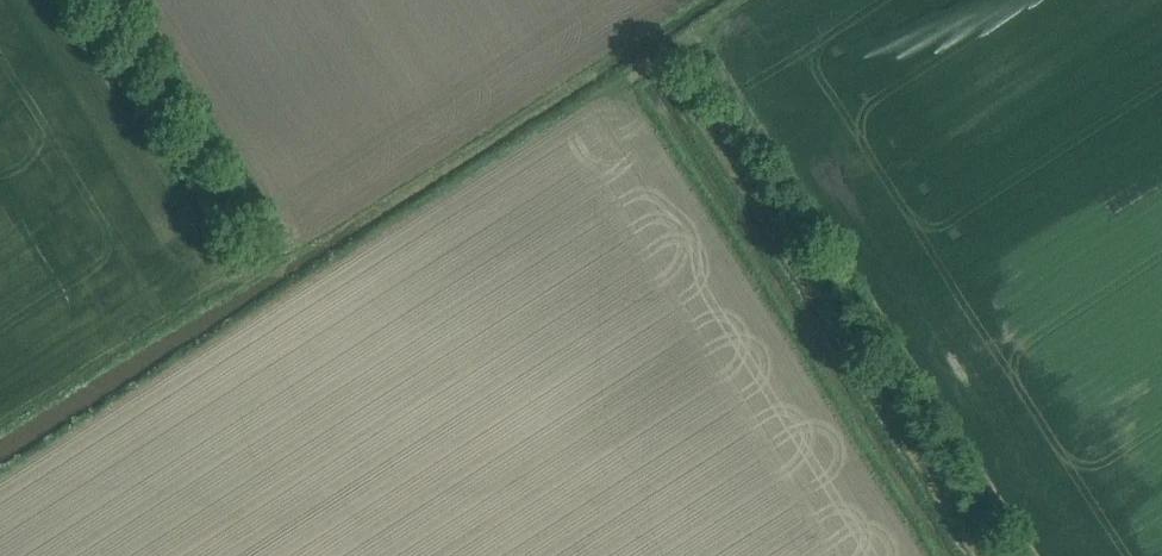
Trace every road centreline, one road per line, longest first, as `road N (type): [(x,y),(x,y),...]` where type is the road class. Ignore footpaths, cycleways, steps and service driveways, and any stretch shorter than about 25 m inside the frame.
road 1 (track): [(686,102),(971,555)]

